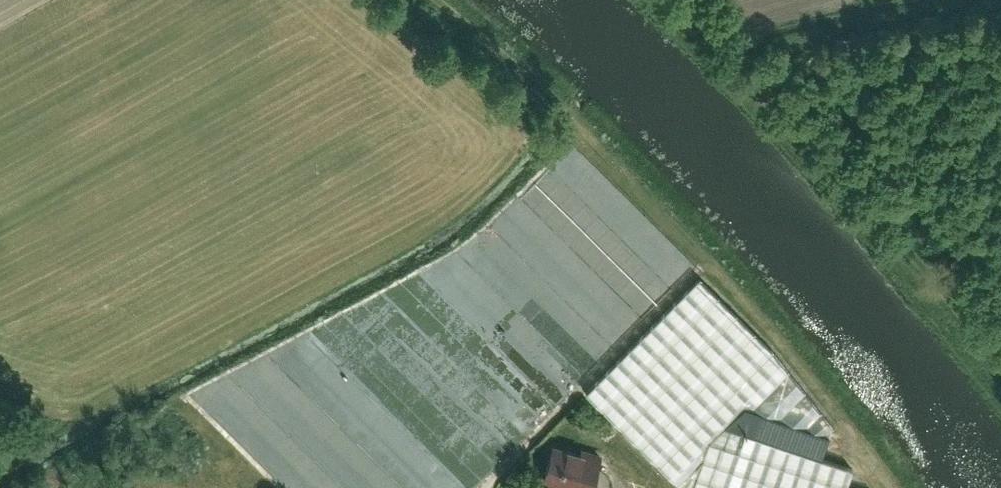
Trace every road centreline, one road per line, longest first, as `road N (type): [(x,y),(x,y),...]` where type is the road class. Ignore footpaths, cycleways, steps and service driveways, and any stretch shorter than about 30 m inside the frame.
road 1 (track): [(447,0),(621,154),(842,405),(902,487)]
road 2 (track): [(658,0),(756,81),(1000,362)]

